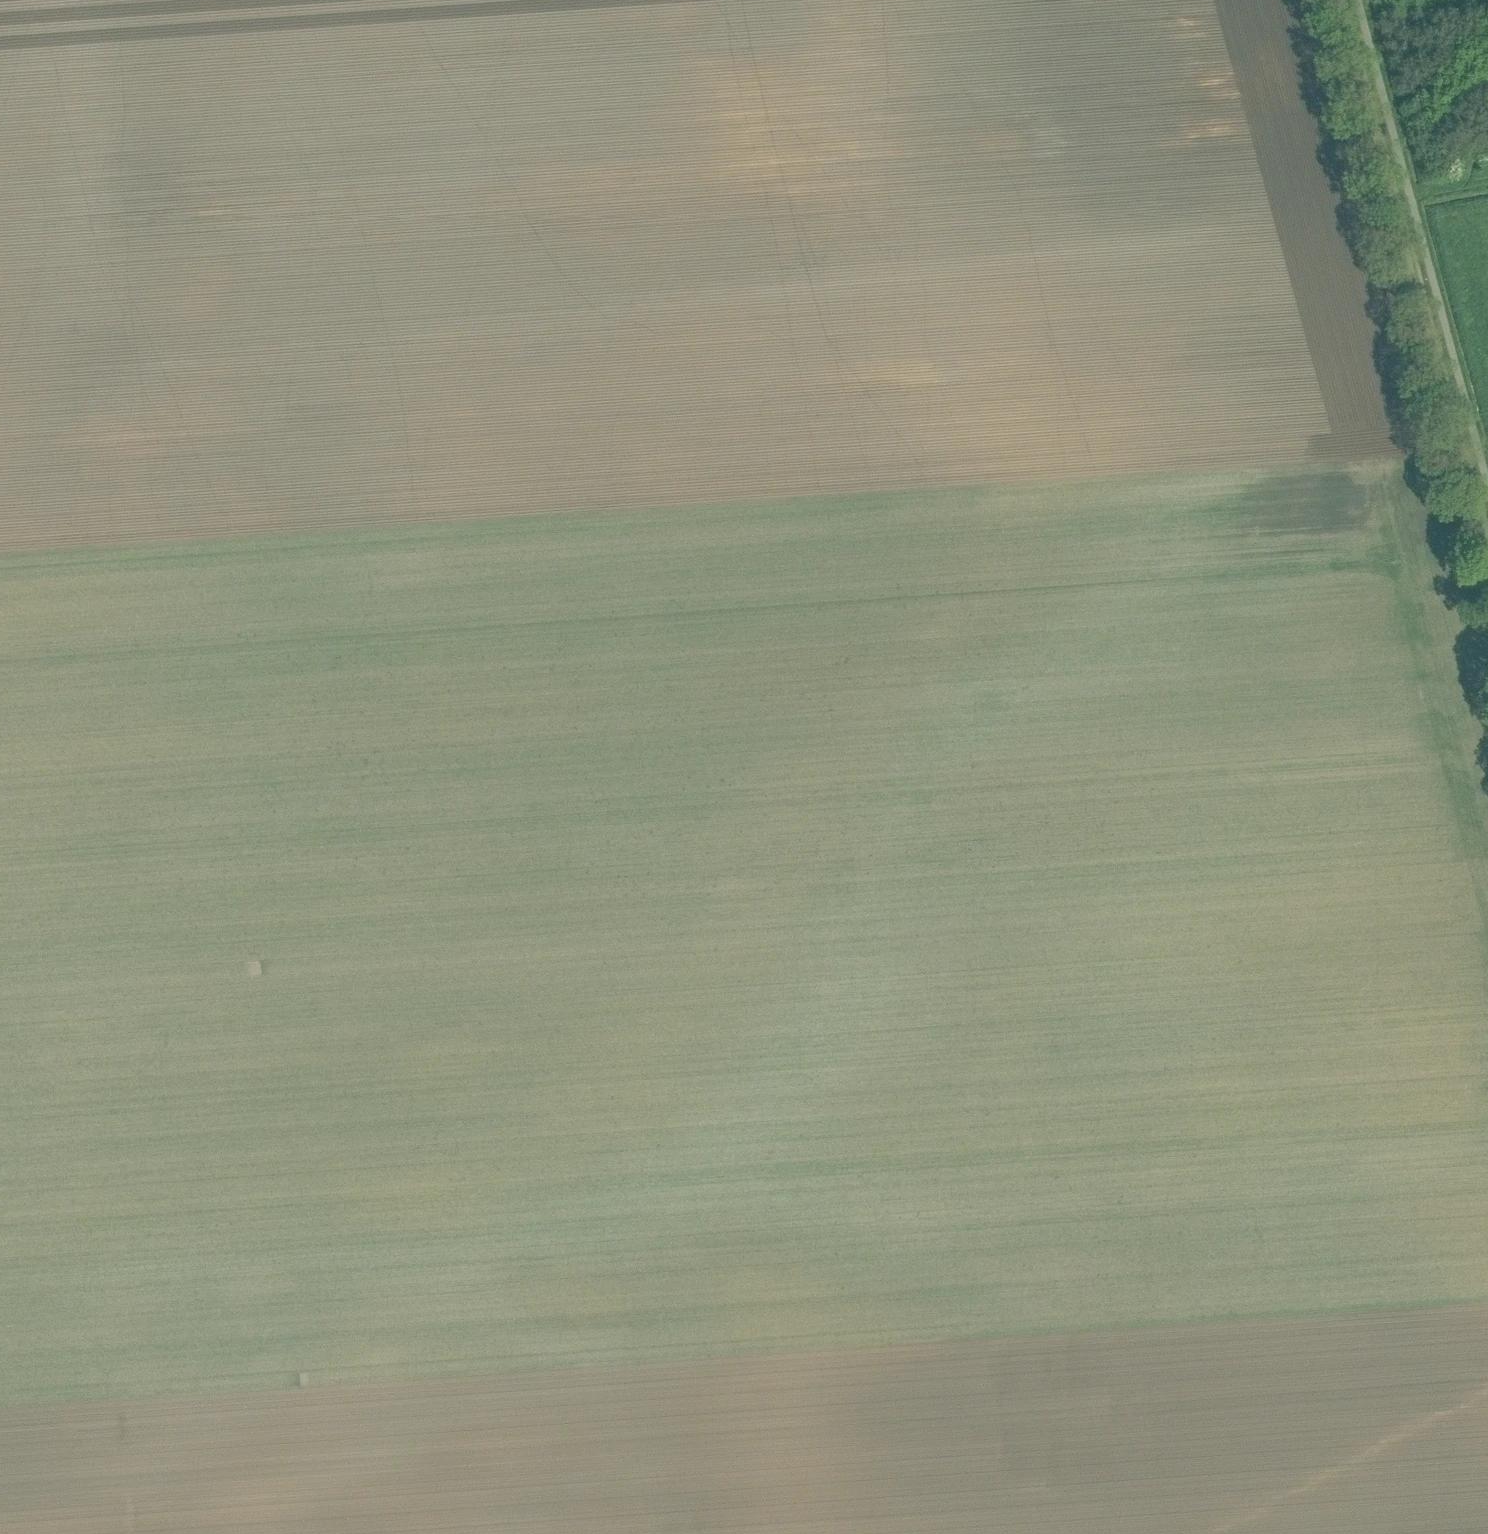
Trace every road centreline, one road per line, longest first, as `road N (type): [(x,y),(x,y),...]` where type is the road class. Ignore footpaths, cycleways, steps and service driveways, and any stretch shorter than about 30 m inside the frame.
road 1 (track): [(1487,551),(1340,0)]

